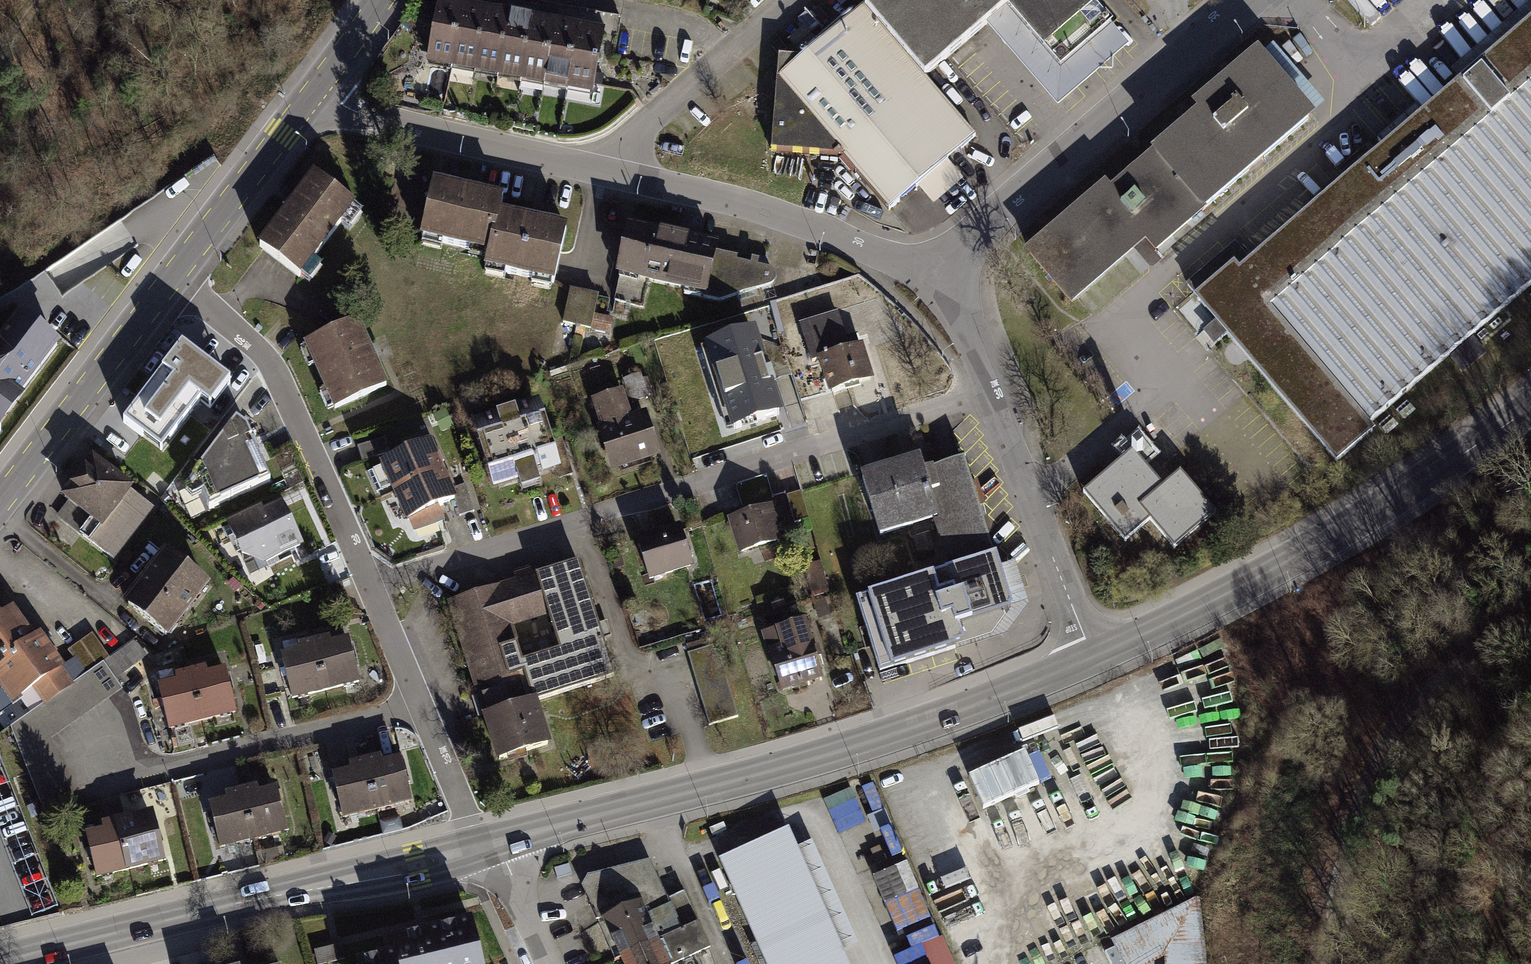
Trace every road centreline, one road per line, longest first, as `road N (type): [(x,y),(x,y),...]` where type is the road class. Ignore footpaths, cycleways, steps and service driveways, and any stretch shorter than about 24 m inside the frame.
road 1 (secondary): [(1092,658),(842,751),(498,841)]
road 2 (secondary): [(1530,401),(1353,523),(1092,658)]
road 3 (secondary): [(479,846),(0,961)]
road 4 (residential): [(939,275),(1250,0)]
road 5 (track): [(1332,963),(1358,827),(1390,752),(1449,676),(1530,640)]
road 6 (residential): [(172,276),(266,359),(375,589)]
road 7 (residential): [(939,275),(856,239),(614,169)]
road 8 (residential): [(699,488),(375,589)]
road 9 (residential): [(614,169),(369,118),(316,94)]
road 10 (residential): [(699,488),(993,397)]
road 11 (tertiary): [(172,276),(0,500)]
road 12 (residential): [(1092,658),(993,397)]
road 13 (residential): [(375,589),(425,693),(479,846)]
road 14 (residential): [(614,169),(622,143),(782,0)]
road 15 (tertiary): [(316,94),(172,276)]
road 16 (residential): [(993,397),(939,275)]
road 17 (residential): [(498,841),(550,963)]

